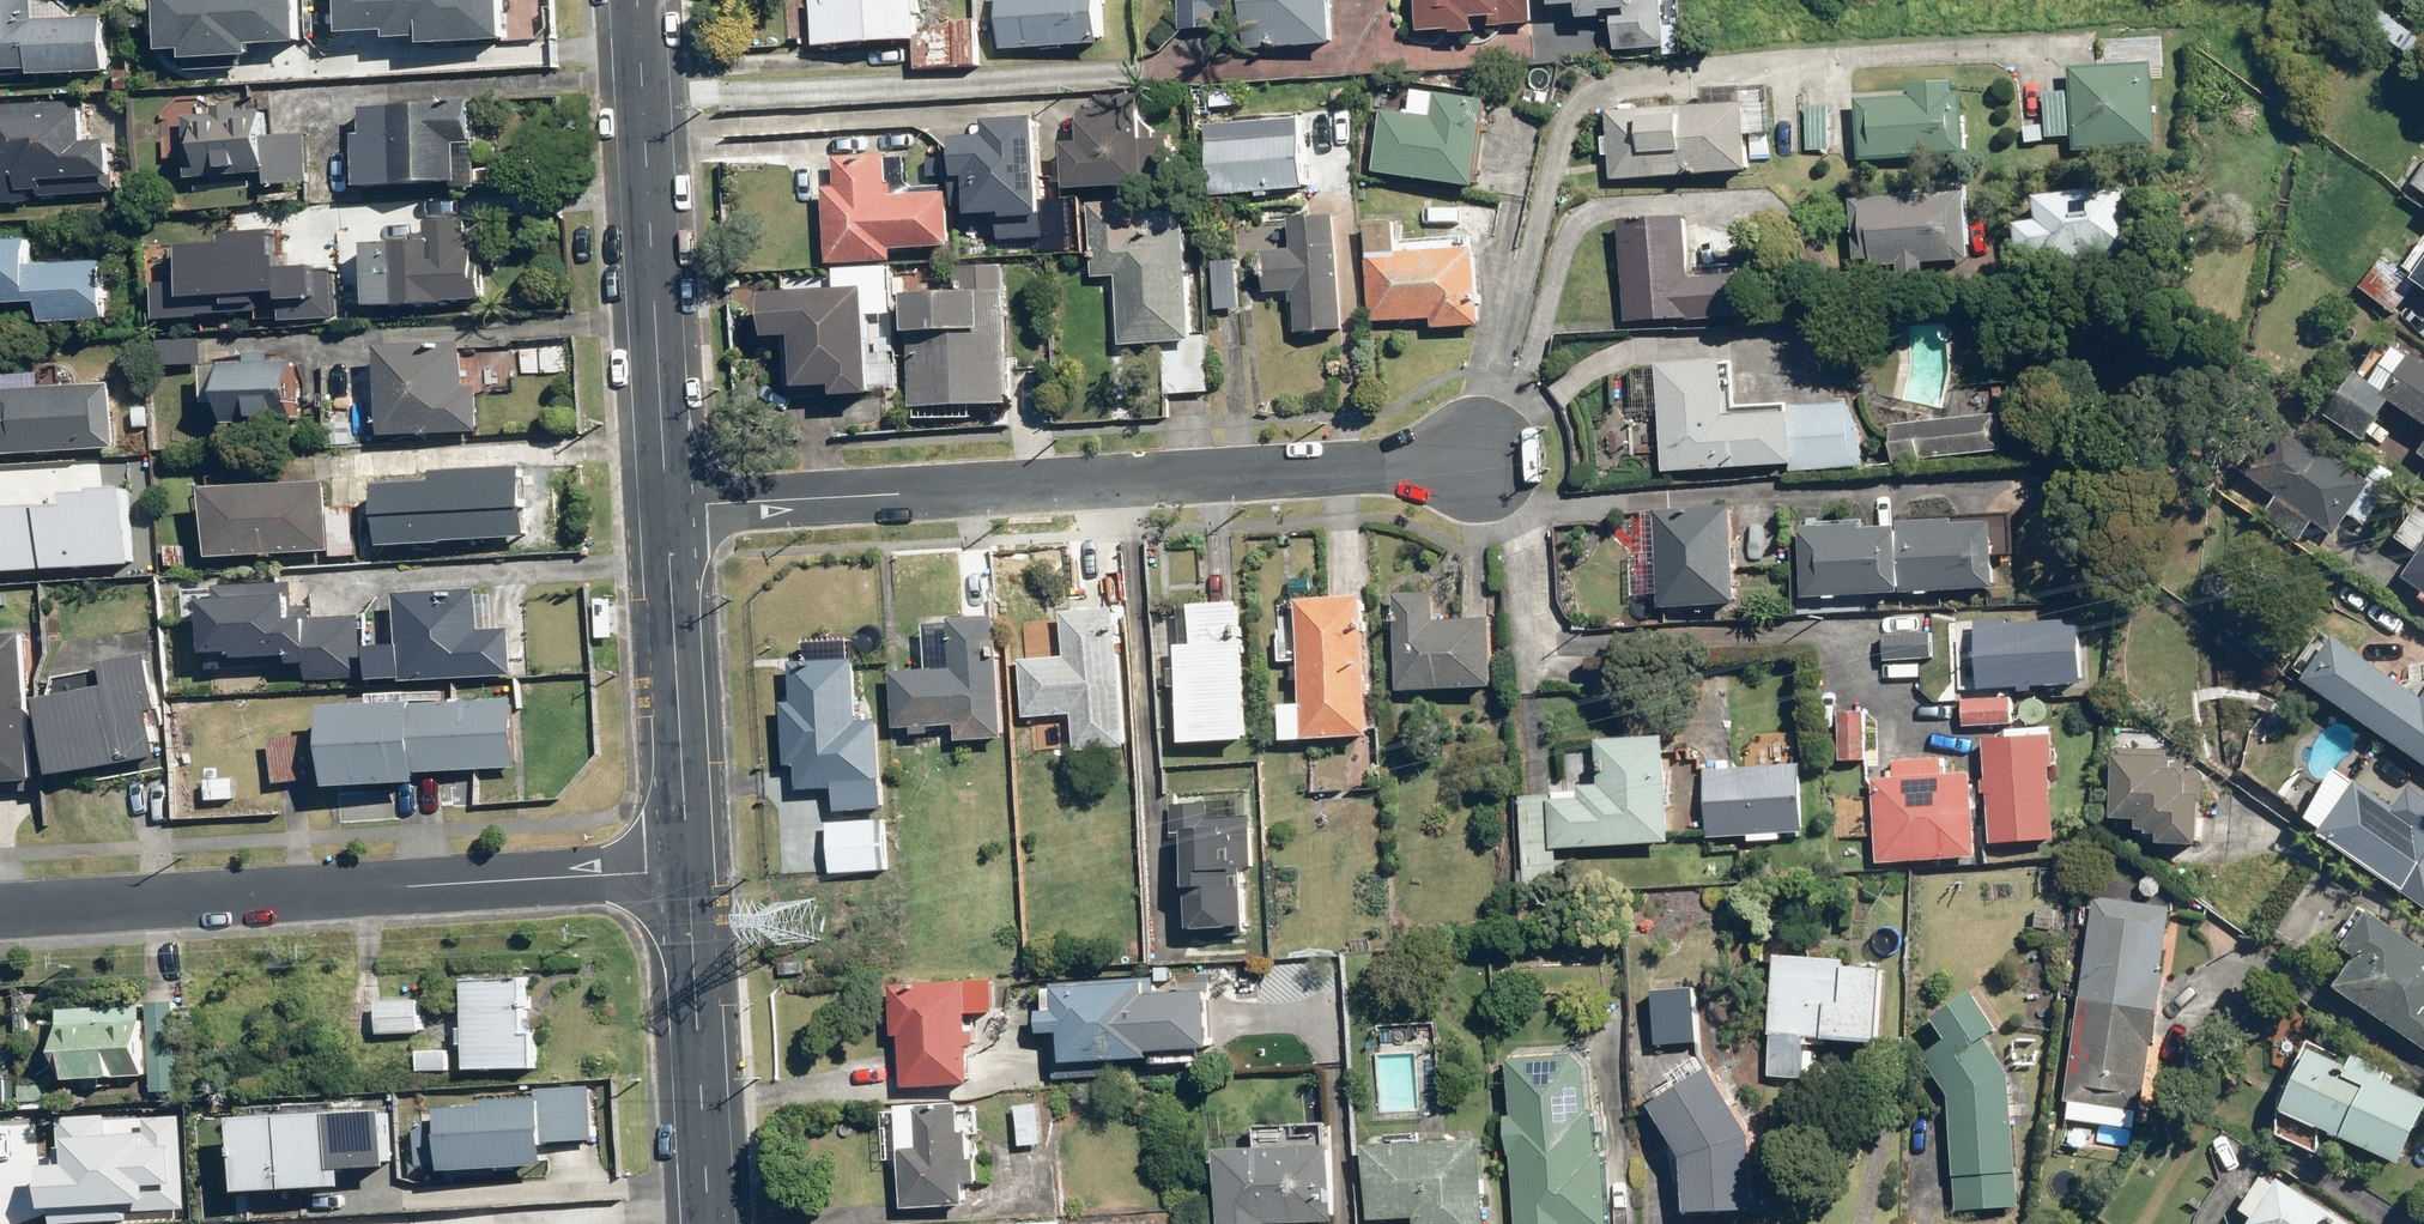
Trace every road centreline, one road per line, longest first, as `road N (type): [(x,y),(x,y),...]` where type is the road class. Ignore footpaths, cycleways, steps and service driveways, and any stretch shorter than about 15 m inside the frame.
road 1 (residential): [(1477,465),(666,506)]
road 2 (residential): [(688,867),(0,908)]
road 3 (tertiary): [(666,506),(636,0)]
road 4 (tertiary): [(688,867),(666,506)]
road 5 (tertiary): [(710,1223),(688,867)]

